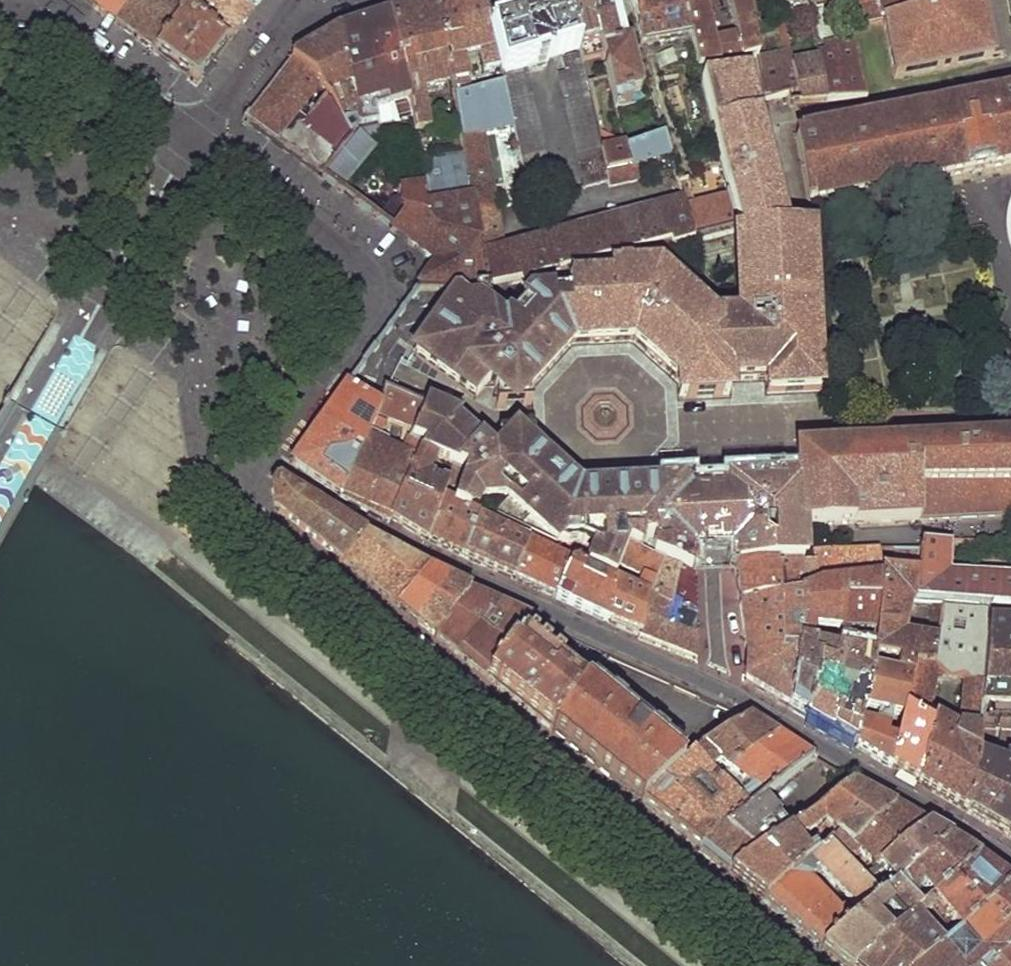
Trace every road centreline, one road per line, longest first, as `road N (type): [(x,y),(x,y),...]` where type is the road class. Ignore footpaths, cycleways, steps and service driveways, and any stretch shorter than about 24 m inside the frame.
road 1 (residential): [(251,456),(239,486),(242,525),(799,965)]
road 2 (residential): [(713,685),(390,539),(251,456)]
road 3 (residential): [(194,138),(333,243),(362,281),(342,328),(251,456)]
road 4 (residential): [(1010,856),(713,685)]
road 5 (residential): [(13,17),(32,22),(194,138)]
road 6 (residential): [(713,685),(720,666),(709,495)]
road 7 (residential): [(194,138),(273,33)]

